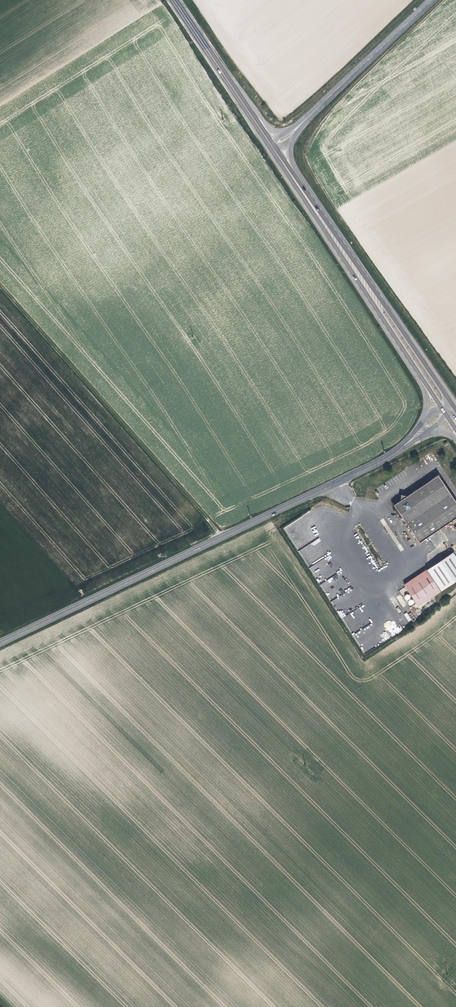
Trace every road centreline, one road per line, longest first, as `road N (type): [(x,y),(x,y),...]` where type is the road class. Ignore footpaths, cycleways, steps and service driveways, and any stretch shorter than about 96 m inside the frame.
road 1 (tertiary): [(0,643),(401,448)]
road 2 (track): [(224,536),(0,281)]
road 3 (track): [(312,138),(306,162),(455,374)]
road 4 (track): [(312,138),(452,0)]
road 5 (tertiary): [(303,122),(432,0)]
road 6 (primary): [(453,406),(353,267)]
road 7 (primary): [(267,139),(175,0)]
road 8 (primary): [(353,267),(419,375)]

